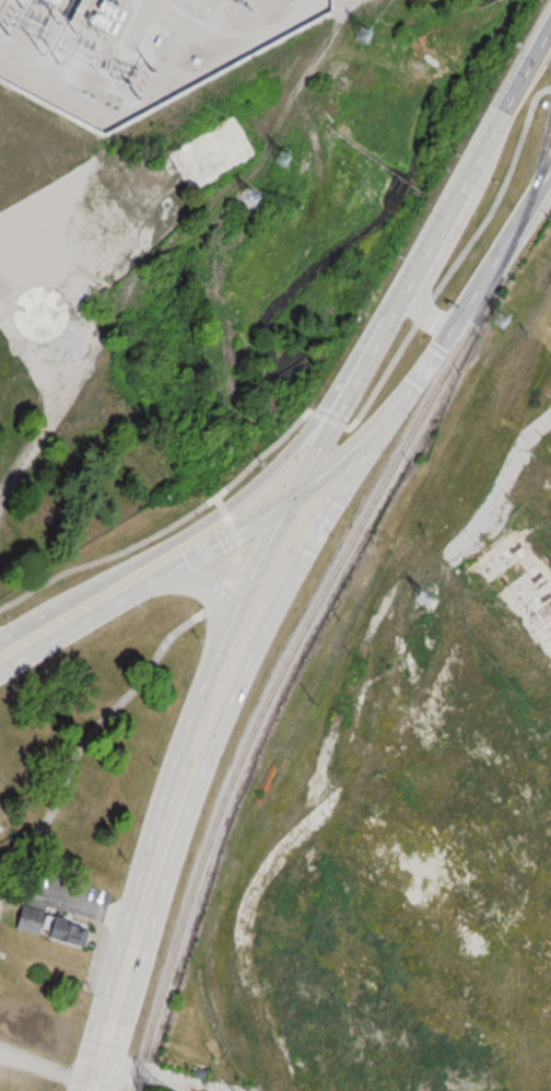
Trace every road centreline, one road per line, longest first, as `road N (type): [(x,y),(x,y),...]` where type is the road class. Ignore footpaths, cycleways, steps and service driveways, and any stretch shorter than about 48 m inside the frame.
road 1 (primary): [(550,26),(329,419)]
road 2 (secondary): [(179,791),(204,759),(277,605),(385,422)]
road 3 (secondary): [(295,495),(230,624),(181,753),(179,791)]
road 4 (secondary): [(89,1090),(179,791)]
road 5 (primary): [(385,422),(454,327),(550,166)]
road 6 (primary): [(329,419),(145,570)]
road 7 (primary): [(0,657),(145,570)]
road 8 (primary): [(145,570),(199,554),(295,495)]

